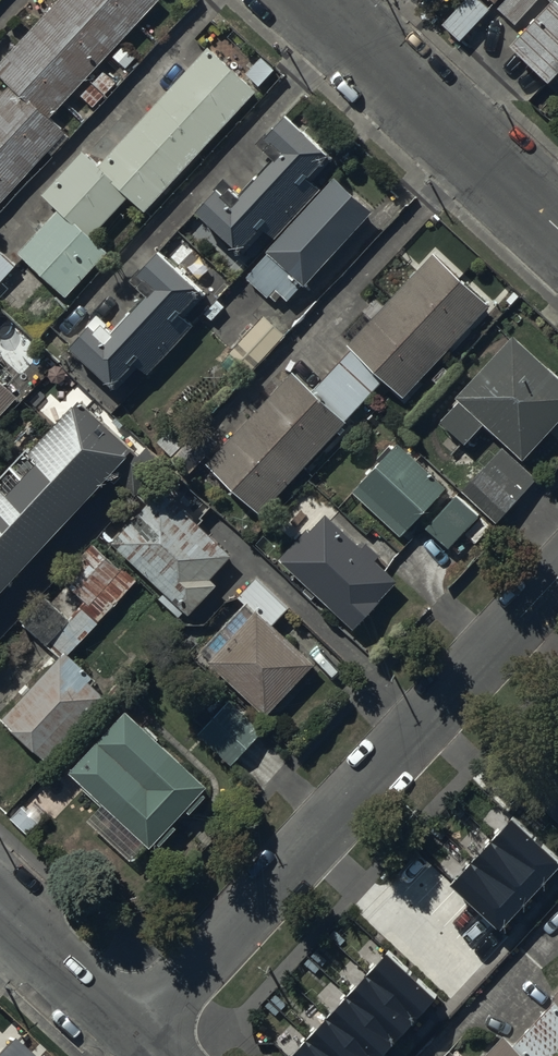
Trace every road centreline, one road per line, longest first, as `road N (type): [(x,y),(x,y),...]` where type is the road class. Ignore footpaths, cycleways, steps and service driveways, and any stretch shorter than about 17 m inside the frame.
road 1 (residential): [(133,1024),(557,577)]
road 2 (unclassified): [(557,228),(313,0)]
road 3 (unclassified): [(133,1024),(0,901)]

